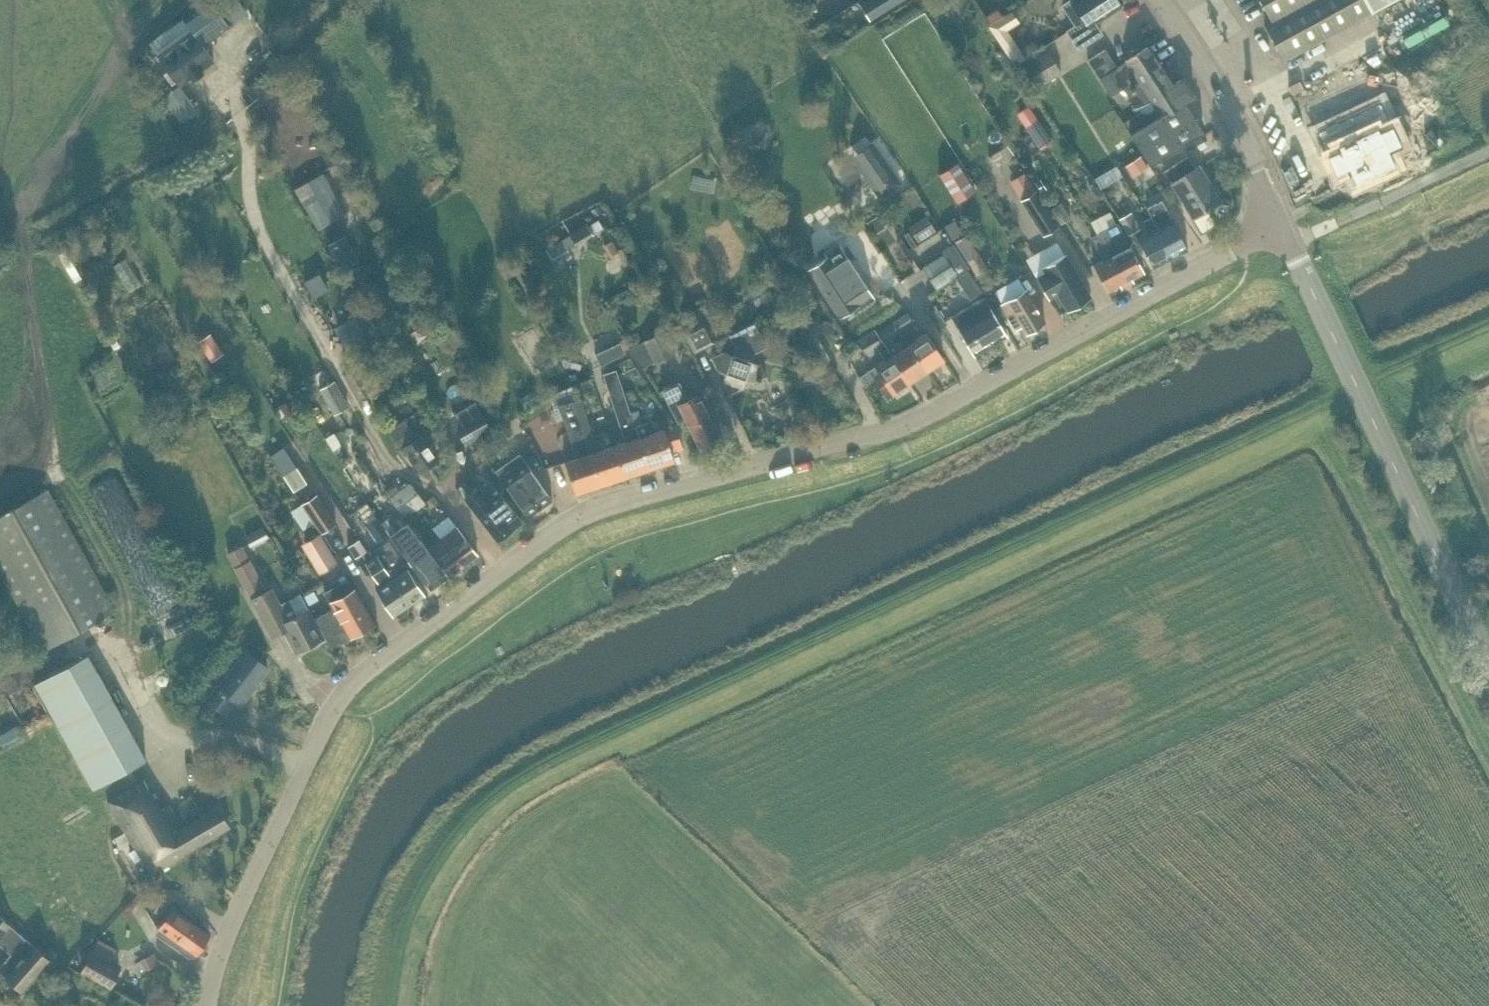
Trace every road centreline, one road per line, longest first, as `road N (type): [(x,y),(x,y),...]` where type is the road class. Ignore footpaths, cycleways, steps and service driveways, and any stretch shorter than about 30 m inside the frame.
road 1 (unclassified): [(207,1005),(231,927),(334,708),(364,672),(502,568),(594,509),(926,416),(1282,226)]
road 2 (secondary): [(1488,672),(1282,226)]
road 3 (track): [(1488,322),(1097,509)]
road 4 (secondary): [(1282,226),(1236,125),(1155,0)]
road 5 (track): [(1436,221),(1340,250),(1302,236)]

